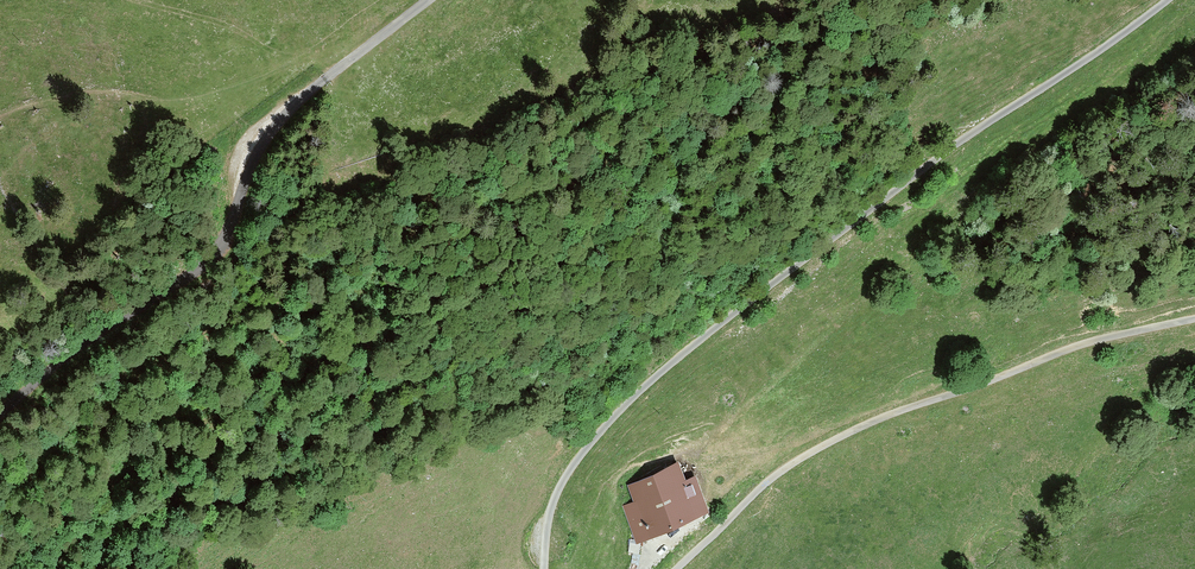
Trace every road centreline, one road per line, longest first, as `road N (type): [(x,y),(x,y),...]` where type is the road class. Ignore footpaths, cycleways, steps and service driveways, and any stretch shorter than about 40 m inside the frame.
road 1 (unclassified): [(544,568),(554,502),(568,473),(643,387),(955,144),(1167,0)]
road 2 (unclassified): [(427,0),(272,130),(226,236),(197,272),(55,362),(0,411)]
road 3 (unclassified): [(1194,319),(1091,341),(855,430),(771,481),(677,568)]

